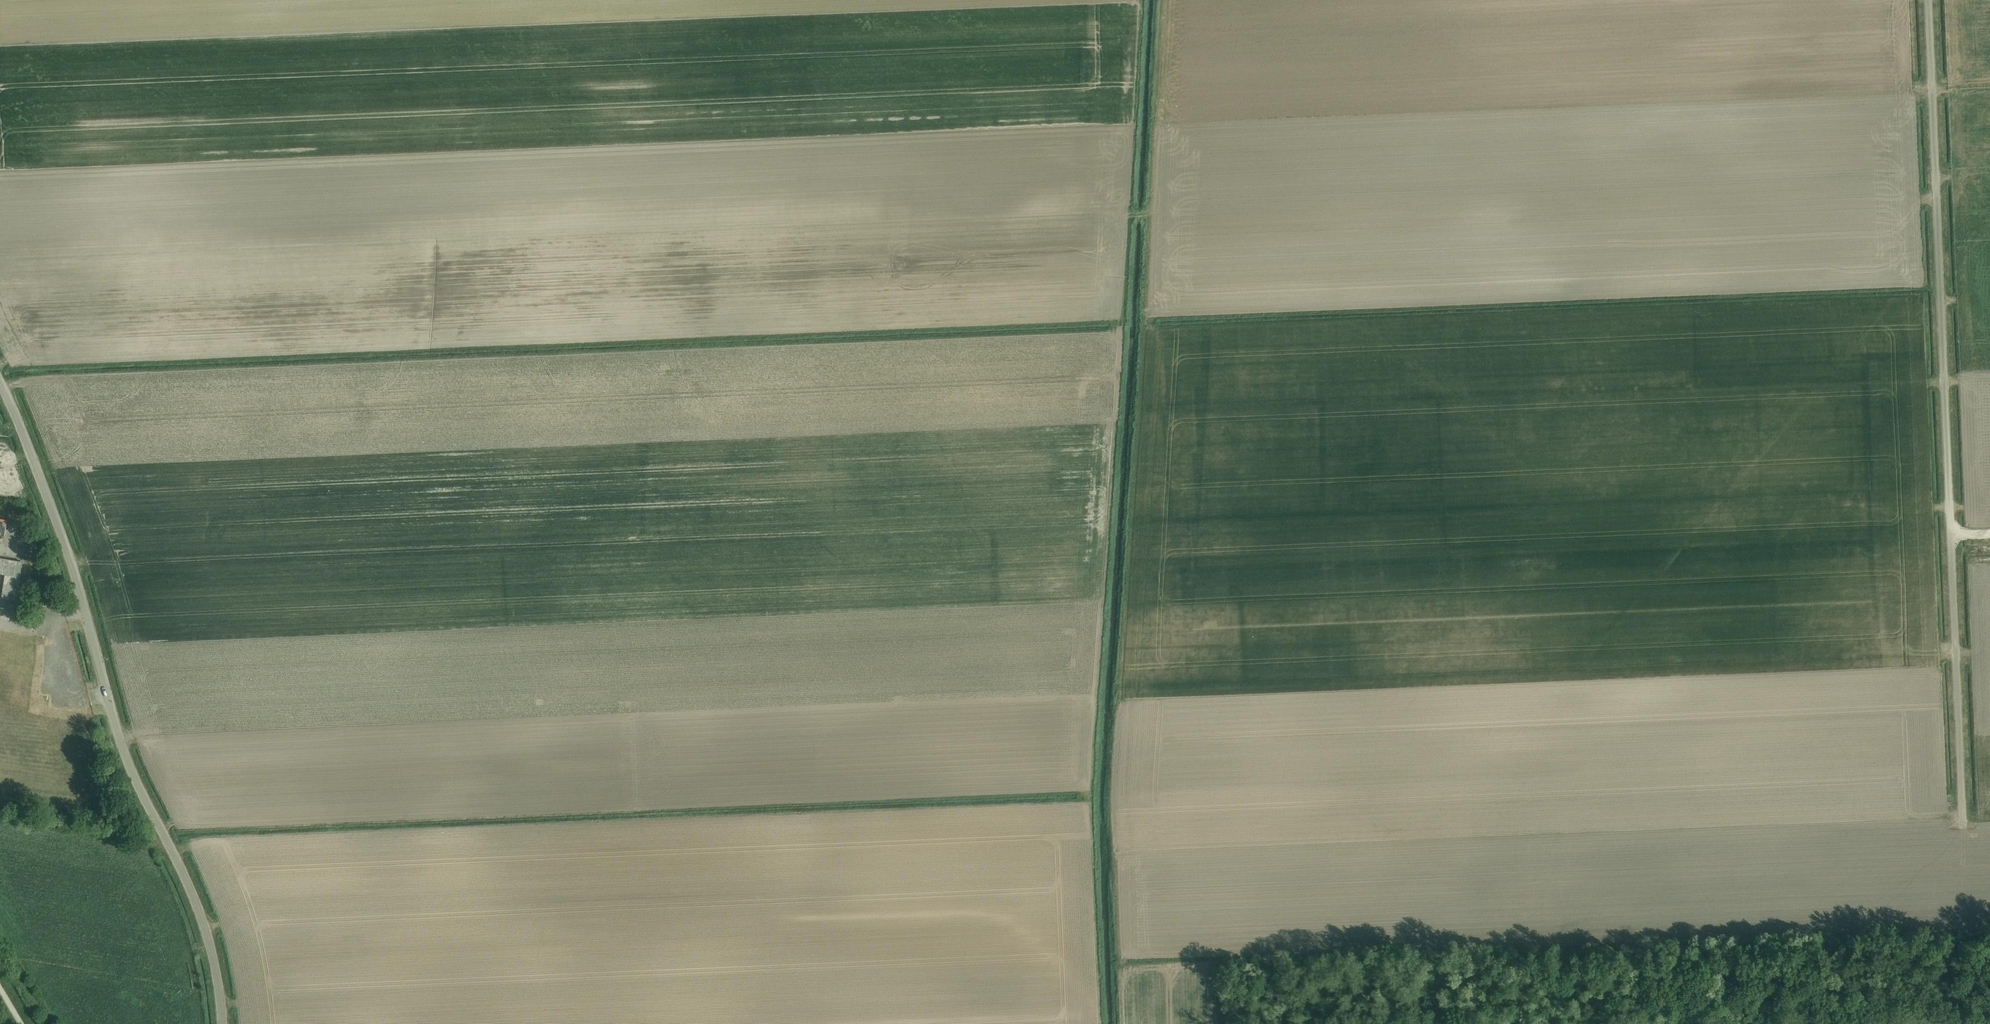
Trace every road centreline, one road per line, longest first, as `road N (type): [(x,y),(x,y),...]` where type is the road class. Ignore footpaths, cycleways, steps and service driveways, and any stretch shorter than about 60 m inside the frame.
road 1 (unclassified): [(1964,824),(1931,0)]
road 2 (tertiary): [(222,1023),(199,910),(126,759),(71,564),(0,382)]

